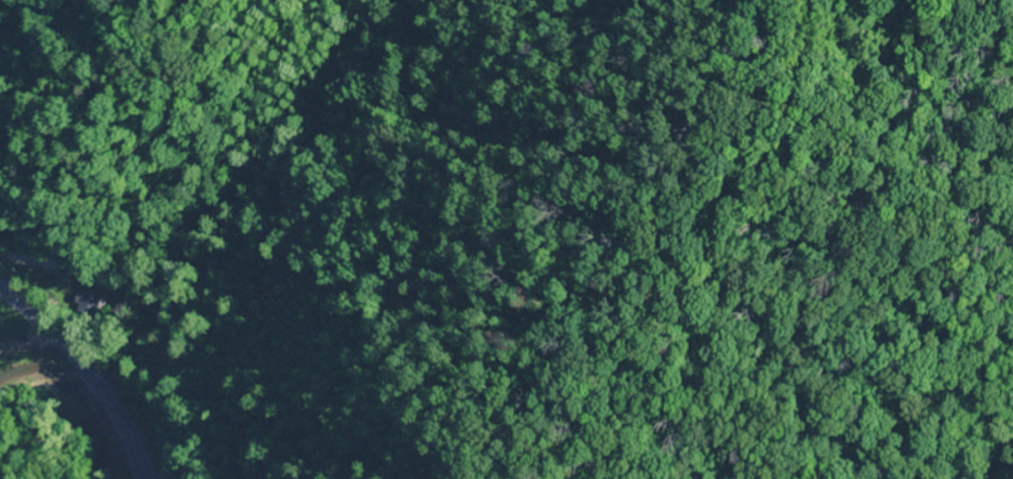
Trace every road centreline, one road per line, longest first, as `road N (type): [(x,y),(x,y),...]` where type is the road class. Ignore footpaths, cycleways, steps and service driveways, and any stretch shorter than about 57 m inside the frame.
road 1 (secondary): [(143,478),(102,398),(0,294)]

